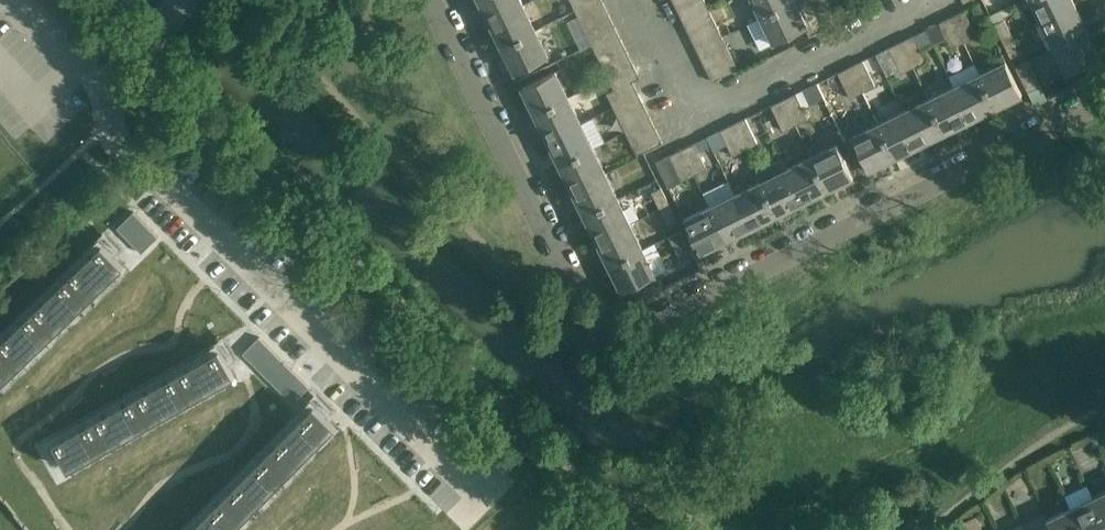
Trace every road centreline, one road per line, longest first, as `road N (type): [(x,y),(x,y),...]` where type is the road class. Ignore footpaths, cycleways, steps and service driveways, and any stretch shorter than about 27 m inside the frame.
road 1 (residential): [(476,492),(116,117),(129,61),(180,0)]
road 2 (residential): [(603,333),(638,333),(1104,102)]
road 3 (residential): [(603,333),(579,311),(433,0)]

